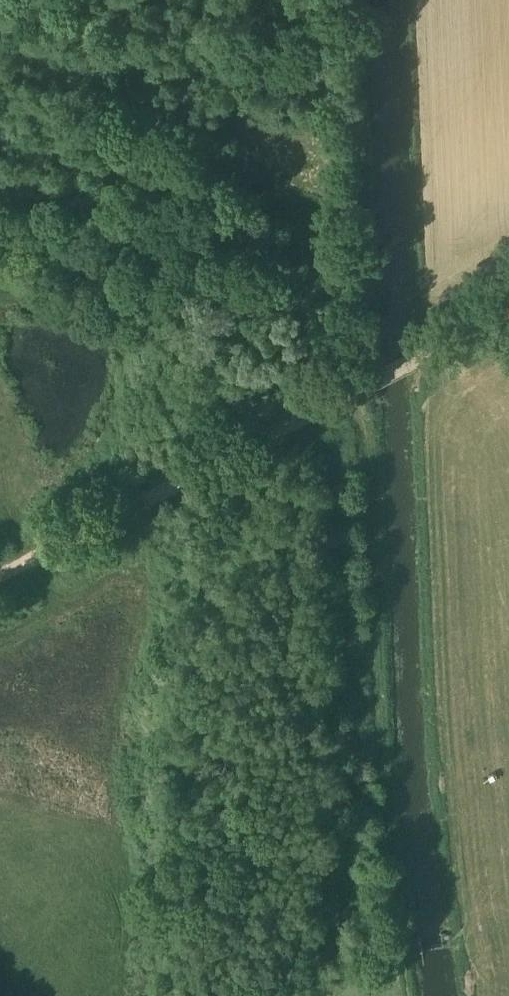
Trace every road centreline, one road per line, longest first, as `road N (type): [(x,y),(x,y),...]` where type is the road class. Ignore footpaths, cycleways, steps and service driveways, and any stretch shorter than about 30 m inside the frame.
road 1 (track): [(471,964),(444,765),(433,458),(443,348),(417,313),(403,0)]
road 2 (track): [(400,968),(372,498),(355,393)]
road 3 (track): [(0,581),(508,315)]

